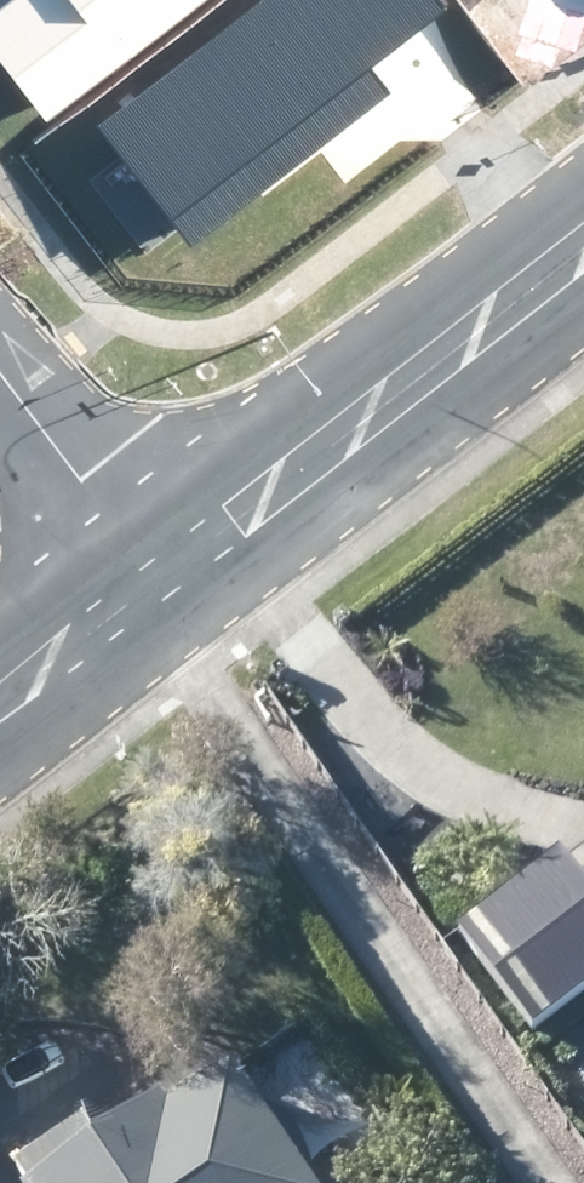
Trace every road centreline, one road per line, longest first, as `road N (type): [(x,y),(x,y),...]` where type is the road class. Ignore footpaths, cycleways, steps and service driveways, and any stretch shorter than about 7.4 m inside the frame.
road 1 (unclassified): [(583,260),(167,587)]
road 2 (residential): [(167,587),(0,370)]
road 3 (unclassified): [(167,587),(0,715)]

